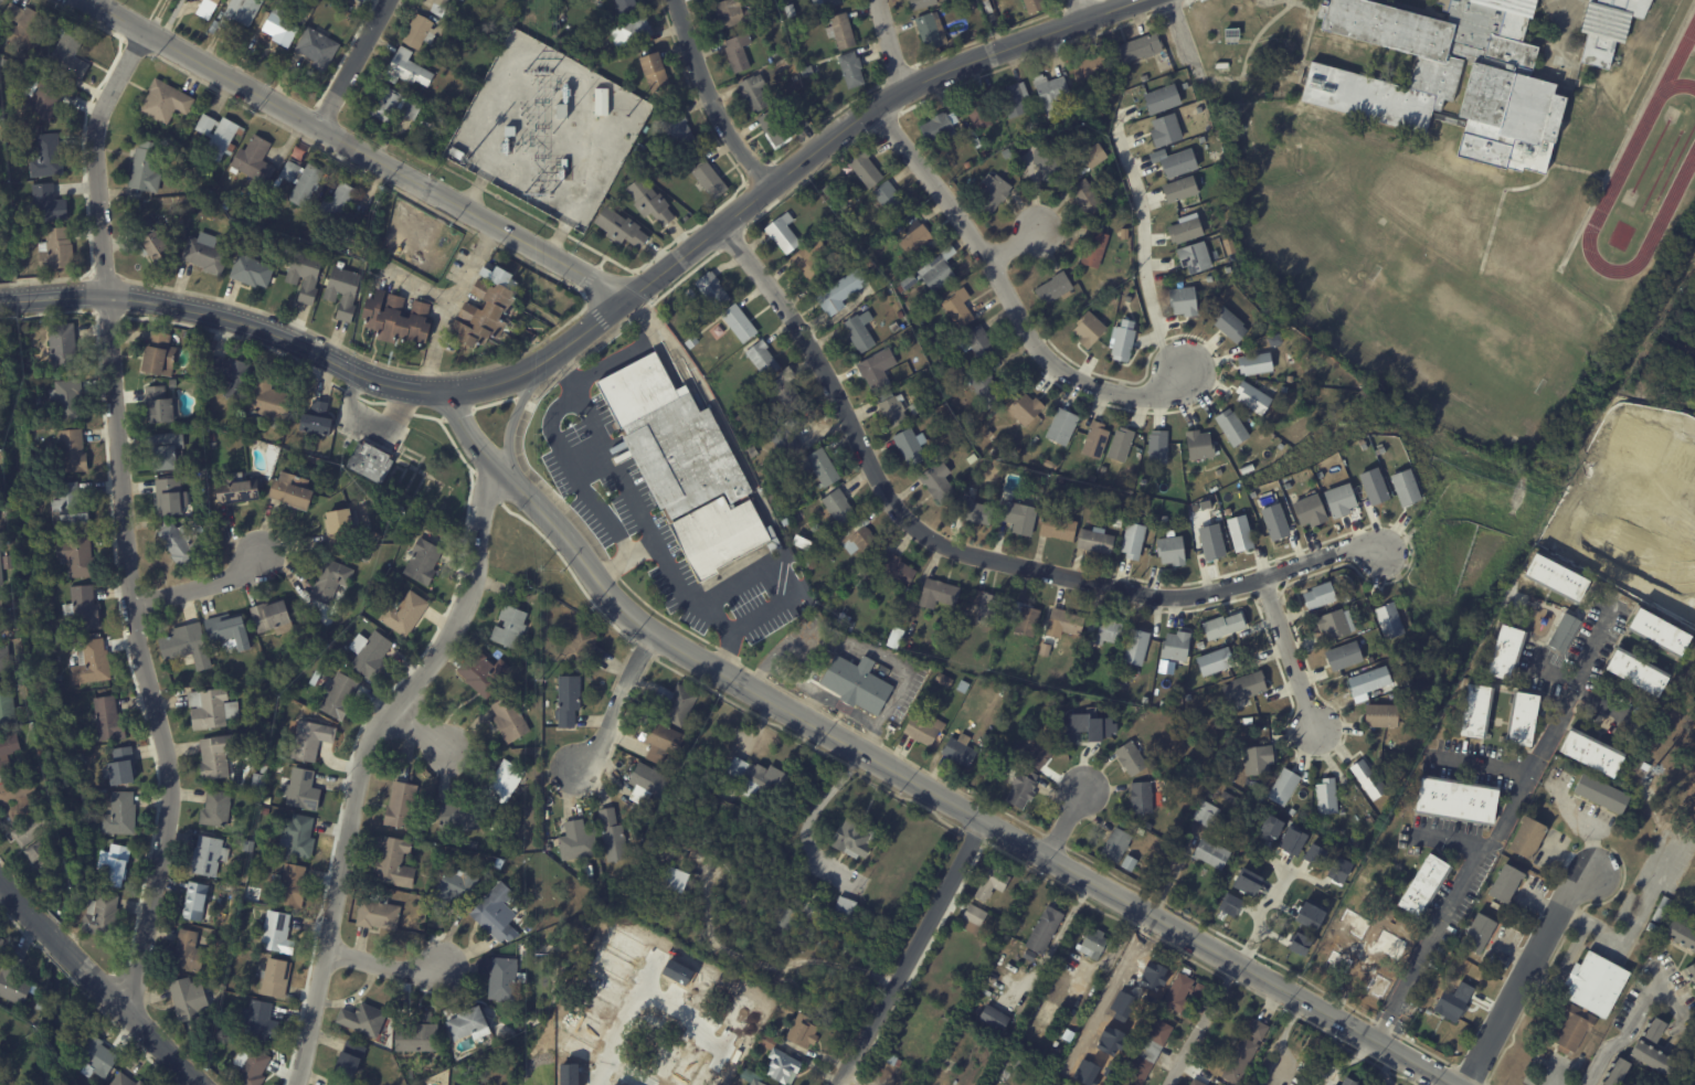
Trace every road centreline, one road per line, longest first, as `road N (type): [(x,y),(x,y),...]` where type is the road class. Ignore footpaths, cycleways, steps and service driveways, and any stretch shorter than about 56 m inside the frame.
road 1 (tertiary): [(488,465),(569,544),(608,599),(651,635),(1447,1084)]
road 2 (residential): [(118,1003),(167,848),(173,790),(135,602),(95,121),(142,34)]
road 3 (residential): [(723,224),(901,515),(943,555),(1162,598),(1262,579),(1362,545),(1381,554)]
road 4 (tertiary): [(447,392),(531,374),(901,89),(1144,0)]
road 5 (residential): [(285,1084),(332,950),(374,733),(435,658),(476,577),(488,465)]
road 6 (residential): [(83,0),(627,297)]
road 7 (residential): [(1371,1042),(1522,783),(1609,608)]
road 8 (residential): [(879,105),(1059,371),(1131,394),(1164,394),(1186,371)]
road 9 (tertiary): [(15,301),(110,296),(240,320),(370,381)]
road 10 (residential): [(842,1084),(979,819)]
road 11 (residential): [(1467,1084),(1562,897),(1590,872)]
road 12 (residential): [(765,188),(695,74),(671,0)]
road 13 (residential): [(209,1084),(68,950)]
road 14 (residential): [(574,768),(597,749),(651,635)]
road 15 (residential): [(1262,579),(1311,727)]
road 16 (residential): [(317,127),(387,0)]
road 17 (residential): [(135,602),(239,574),(262,554)]
road 18 (tertiary): [(518,496),(507,446),(531,374)]
road 19 (residential): [(1581,465),(1694,523)]

